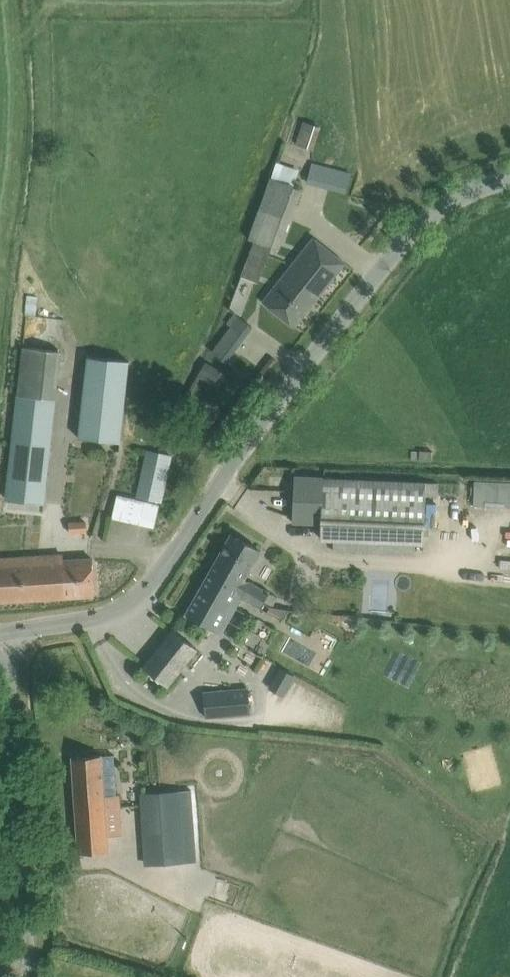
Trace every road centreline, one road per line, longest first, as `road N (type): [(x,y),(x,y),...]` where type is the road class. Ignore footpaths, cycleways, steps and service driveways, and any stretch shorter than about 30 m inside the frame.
road 1 (residential): [(1,633),(99,617),(132,602),(399,247),(441,208),(509,179)]
road 2 (residential): [(1,633),(32,976)]

